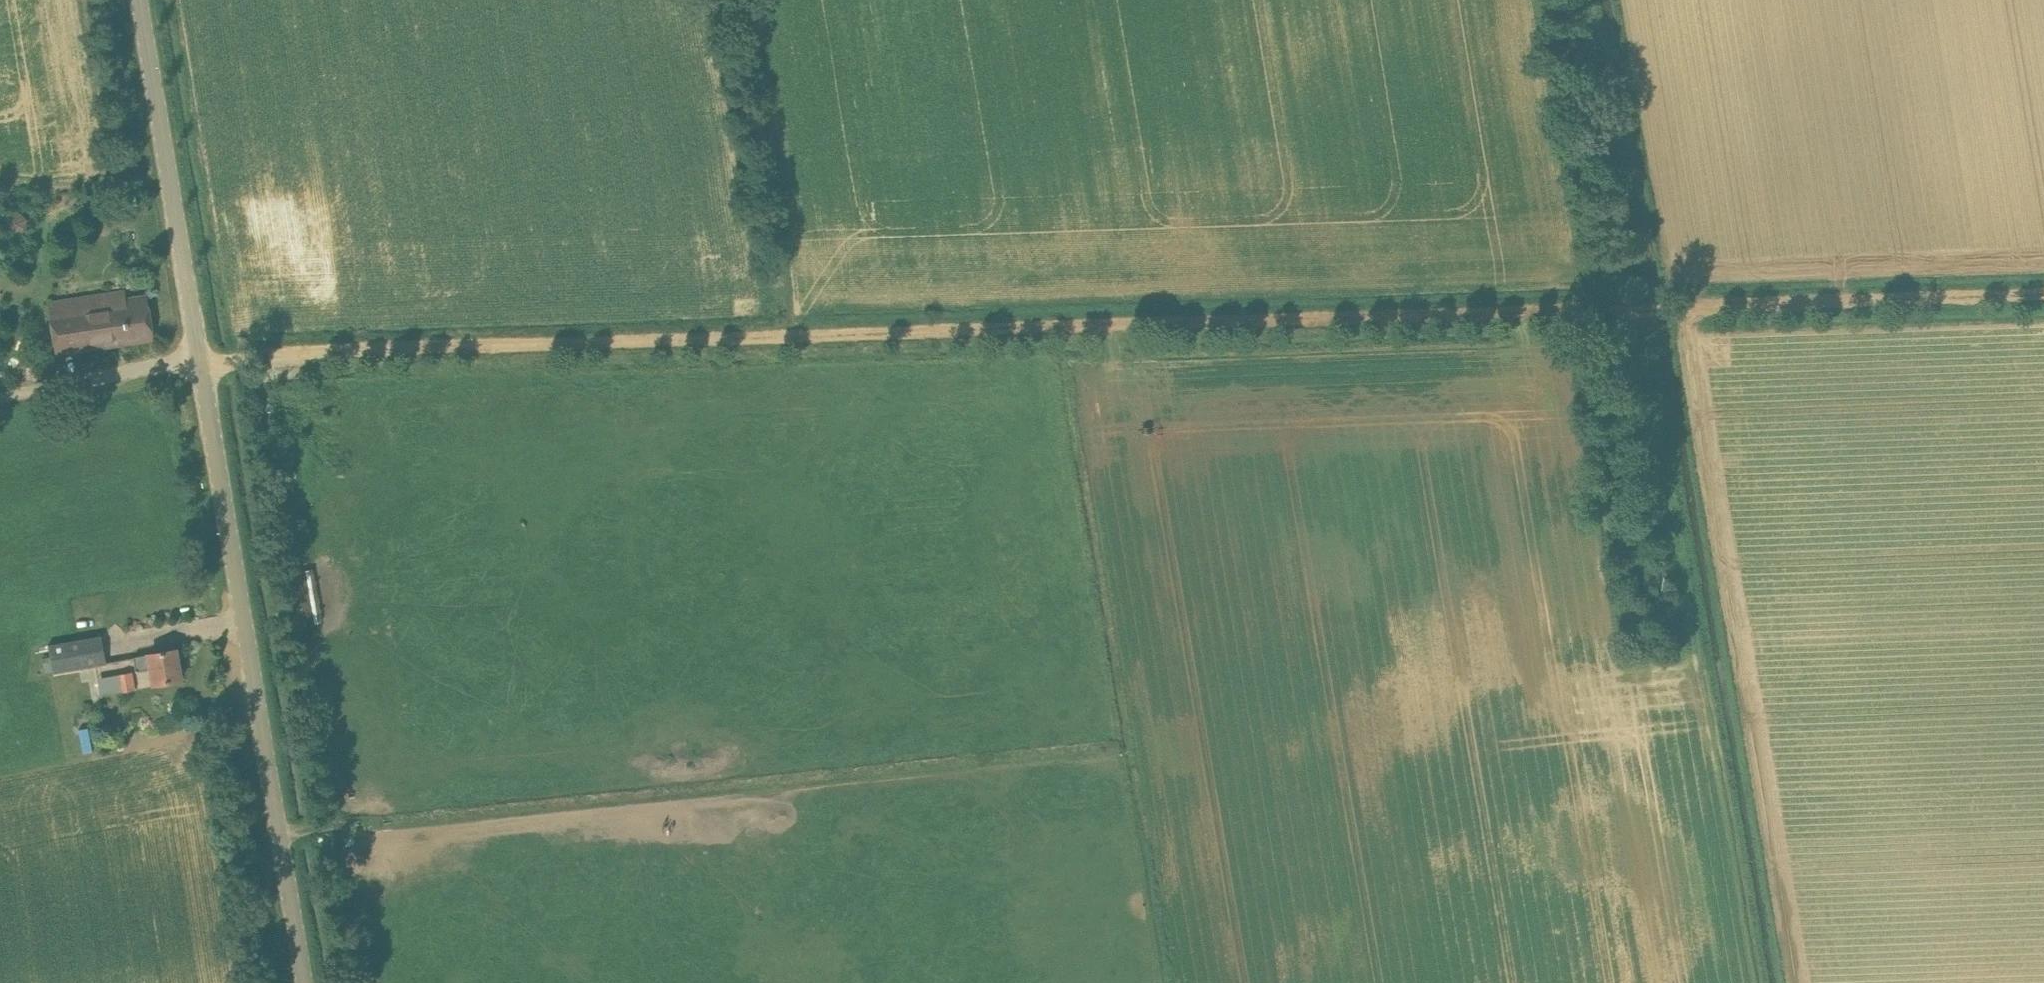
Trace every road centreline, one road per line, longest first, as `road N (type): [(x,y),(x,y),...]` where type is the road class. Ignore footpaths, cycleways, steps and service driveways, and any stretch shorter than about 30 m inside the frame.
road 1 (track): [(199,354),(2043,293)]
road 2 (tertiary): [(304,982),(199,354)]
road 3 (tertiary): [(199,354),(136,0)]
road 4 (unclassified): [(0,396),(199,354)]

